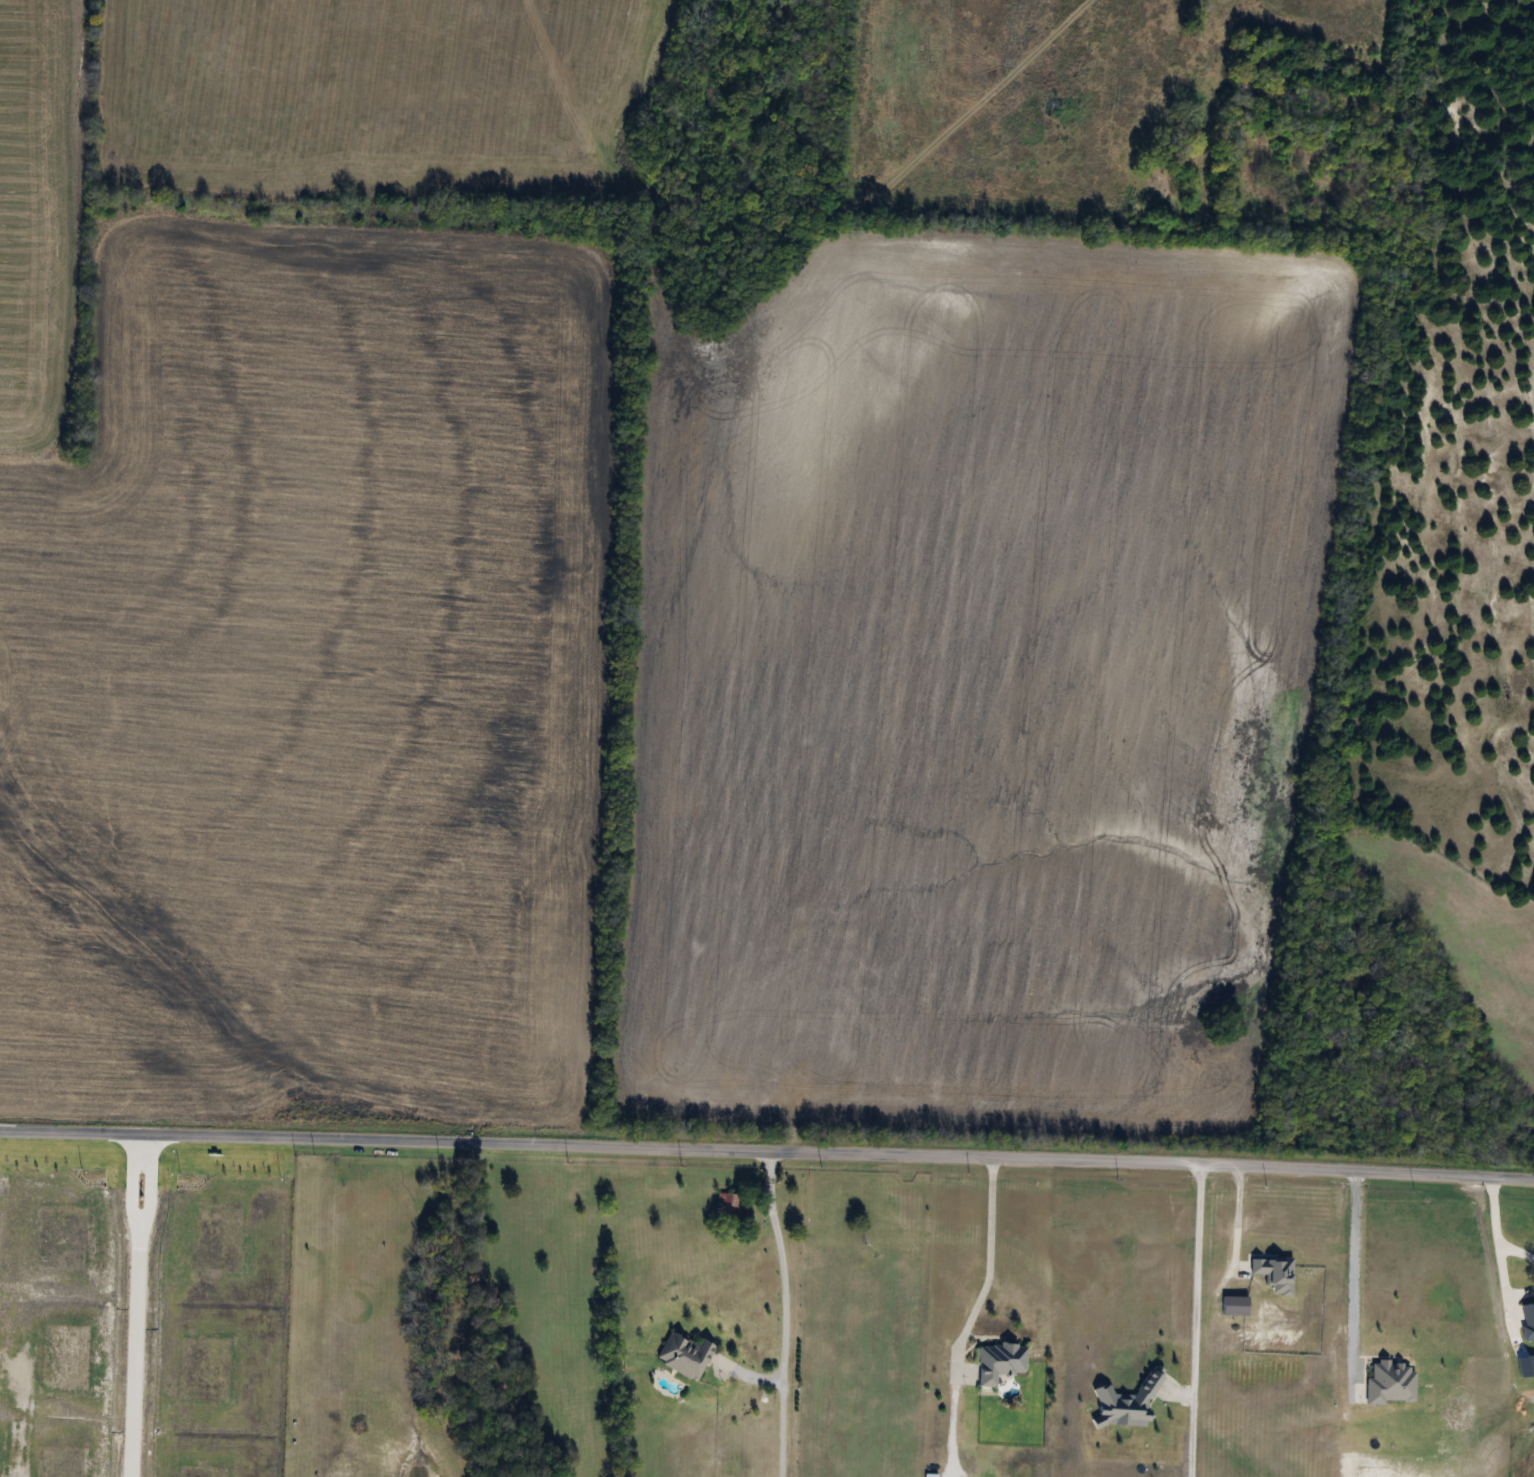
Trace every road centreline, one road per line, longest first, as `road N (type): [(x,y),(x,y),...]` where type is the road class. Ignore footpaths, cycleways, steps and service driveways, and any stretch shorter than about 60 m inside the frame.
road 1 (residential): [(0,1131),(1533,1180)]

